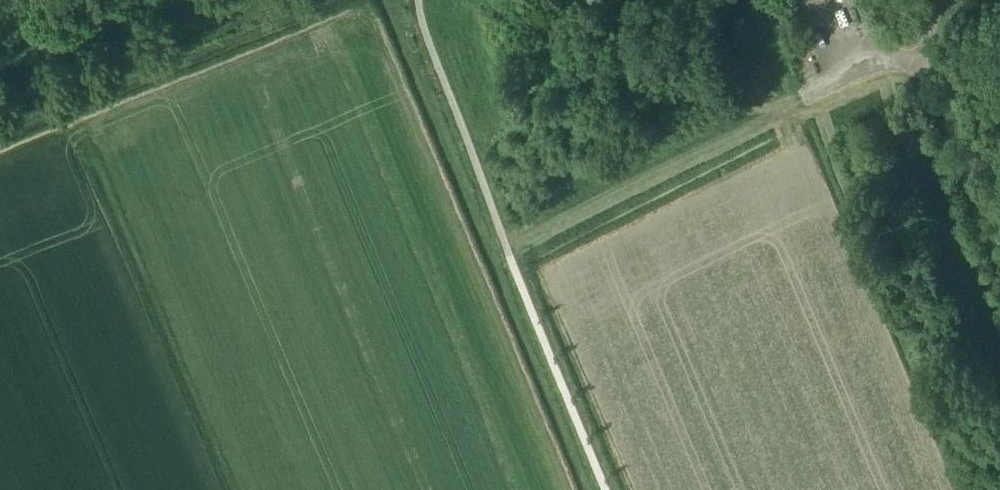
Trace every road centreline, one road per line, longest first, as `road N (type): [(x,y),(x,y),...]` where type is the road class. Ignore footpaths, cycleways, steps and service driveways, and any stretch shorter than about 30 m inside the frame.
road 1 (track): [(505,244),(808,92)]

